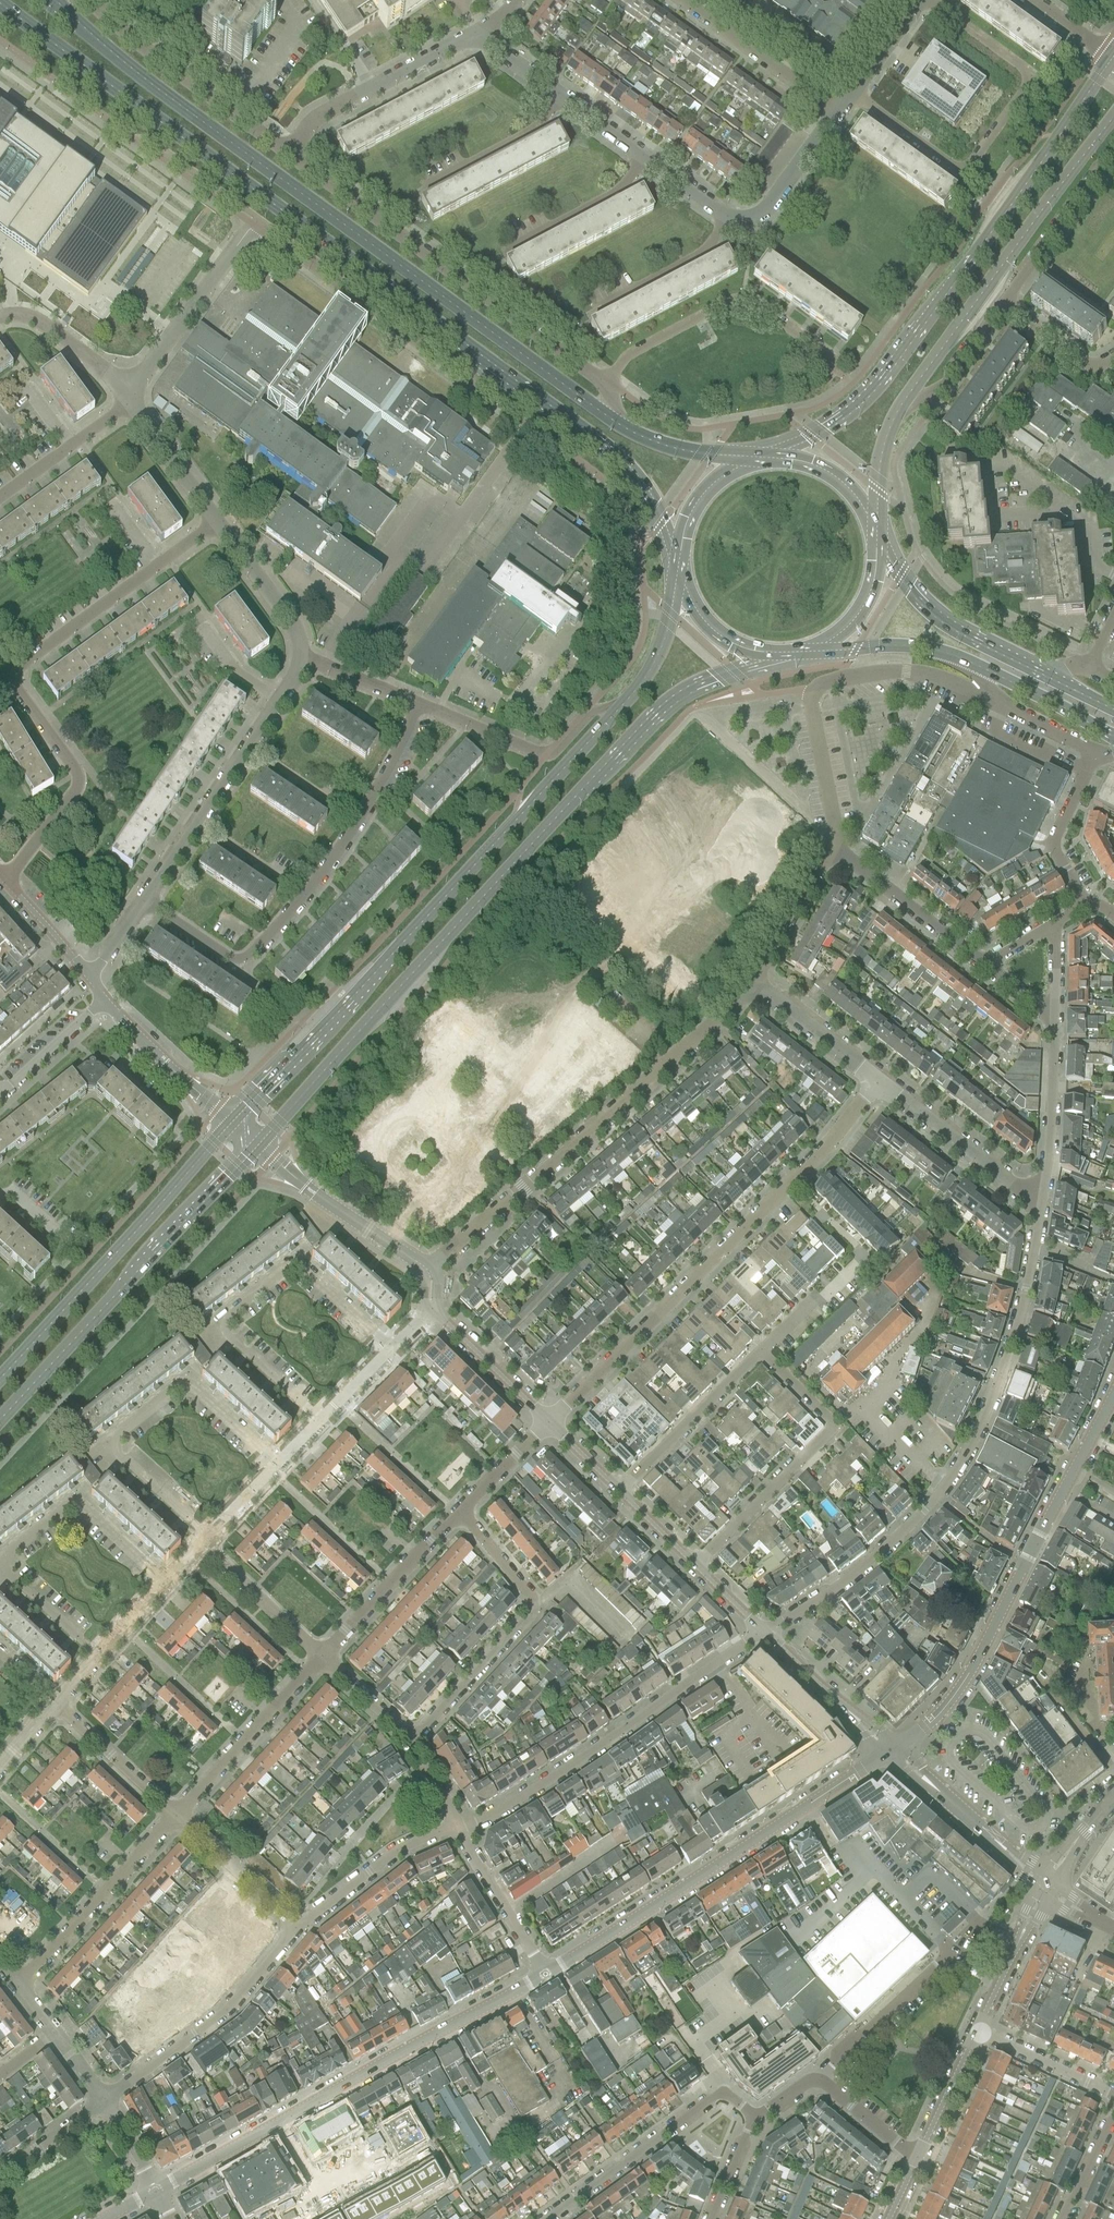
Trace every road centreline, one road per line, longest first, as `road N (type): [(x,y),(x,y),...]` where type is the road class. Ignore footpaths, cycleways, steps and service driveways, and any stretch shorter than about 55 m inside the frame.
road 1 (primary): [(258,1145),(669,702),(713,678),(800,654)]
road 2 (primary): [(618,424),(115,58),(50,0)]
road 3 (primary): [(0,4),(505,374)]
road 4 (primary): [(627,702),(232,1122)]
road 5 (secondary): [(1113,58),(870,398),(829,430),(760,461)]
road 6 (residential): [(764,1633),(868,1565),(936,1497),(985,1417),(1014,1347),(1033,1252)]
road 7 (residential): [(548,1422),(788,1184),(878,1081)]
road 8 (residential): [(428,1272),(751,979)]
road 9 (tertiary): [(890,1749),(935,1719),(976,1663),(1113,1391)]
road 10 (residential): [(145,899),(230,957),(247,957),(335,857),(417,704)]
road 11 (tertiary): [(546,1975),(890,1749)]
road 12 (unclassified): [(605,386),(289,153)]
road 13 (residential): [(931,0),(1034,76),(965,172),(852,91)]
road 14 (primary): [(0,1420),(258,1145)]
road 15 (secondary): [(896,415),(1113,117)]
road 16 (residential): [(388,1349),(295,1263),(217,1325),(320,1420)]
road 17 (residential): [(458,1833),(549,1781),(764,1633)]
road 18 (residential): [(277,1465),(185,1384),(107,1444),(208,1536)]
road 19 (unclassified): [(836,850),(811,705),(819,685),(905,672),(996,702)]
road 20 (primary): [(232,1122),(0,1379)]
road 21 (tertiary): [(272,2127),(546,1975)]
road 22 (residential): [(410,1744),(531,1614),(528,1594),(457,1513)]
road 23 (unclassified): [(253,221),(458,372),(505,374)]
road 24 (residential): [(697,1566),(829,1432),(830,1420),(760,1351)]
road 25 (residential): [(837,372),(756,298),(742,296),(624,359),(605,386)]
road 26 (residential): [(102,2101),(236,2005),(298,1929)]
road 27 (unclassified): [(289,153),(81,0)]
road 28 (primary): [(505,374),(626,466),(679,556)]
road 29 (residential): [(5,882),(79,785),(5,677)]
road 30 (residential): [(549,2218),(710,2100),(731,2098),(754,2116)]
road 31 (residential): [(145,899),(281,698)]
road 32 (residential): [(815,2077),(951,1953),(1003,1974)]
road 33 (residential): [(18,1988),(176,1816)]
road 34 (residential): [(289,153),(313,121),(481,33)]
road 35 (residential): [(166,1580),(75,1503),(0,1565)]
road 36 (residential): [(253,221),(127,397)]
road 37 (primary): [(1041,676),(943,625),(875,545)]
road 38 (residential): [(176,1816),(322,1658)]
road 39 (tertiary): [(428,1272),(258,1145)]
road 40 (tertiary): [(1044,1886),(890,1749)]
road 41 (residential): [(1042,1197),(1014,1191),(878,1081)]
road 42 (residential): [(619,1492),(760,1351)]
road 43 (residential): [(322,1658),(457,1513)]
road 44 (residential): [(298,1929),(399,1850),(455,1825)]
road 45 (residential): [(837,111),(684,0)]
road 46 (residential): [(5,677),(157,565)]
road 47 (residential): [(984,966),(836,850)]
road 48 (unclassified): [(1003,304),(1113,152)]
road 49 (tertiary): [(104,1000),(232,1122)]
road 50 (residential): [(1042,1197),(1054,1021)]
road 51 (tertiary): [(890,1749),(764,1633)]
road 52 (unclassified): [(1085,905),(1052,844),(1095,753)]
road 53 (residential): [(546,1975),(458,1833)]
road 54 (residential): [(322,1658),(199,1546)]
road 55 (residential): [(298,1929),(176,1816)]
road 56 (primary): [(680,569),(689,602),(718,637),(754,654),(800,654)]
road 57 (residential): [(176,1816),(56,1704)]
road 58 (residential): [(300,659),(290,618),(216,522)]
road 59 (residential): [(878,1081),(751,979)]
road 60 (residential): [(457,1513),(338,1402)]
road 61 (residential): [(727,219),(760,215),(837,111)]
road 62 (primary): [(812,650),(902,648),(972,666)]
road 63 (tertiary): [(548,1422),(429,1312)]
road 64 (residential): [(517,251),(621,192),(645,157)]
road 65 (residential): [(433,184),(538,128),(561,94)]
road 66 (residential): [(600,308),(706,253),(727,219)]
road 67 (primary): [(972,666),(1113,737)]
road 68 (unclassified): [(896,415),(941,391),(1003,304)]
road 69 (residential): [(127,397),(46,326),(0,317)]
road 70 (residential): [(751,979),(836,850)]
road 71 (residential): [(216,522),(127,397)]
road 72 (residential): [(1113,2094),(976,2031)]
road 73 (primary): [(680,569),(662,647),(627,702)]
road 74 (primary): [(757,462),(676,449),(618,424)]
road 75 (primary): [(873,533),(858,501),(827,473),(760,461)]
road 76 (residential): [(0,1095),(104,1000)]
road 77 (tertiary): [(918,2156),(976,2031)]
road 78 (residential): [(545,755),(417,704)]
road 79 (unclassified): [(141,143),(253,221)]
road 80 (tertiary): [(155,2191),(272,2127)]
road 81 (residential): [(0,1566),(98,1656)]
road 82 (primary): [(812,650),(861,611),(874,580),(875,545)]
road 83 (unclassified): [(1113,359),(1091,366),(1003,304)]
road 84 (residential): [(918,2156),(815,2077)]
road 85 (primary): [(757,462),(704,493),(679,556)]
road 86 (residential): [(457,1513),(548,1422)]
road 87 (tertiary): [(5,882),(90,977)]
road 88 (residential): [(0,2175),(102,2101)]
road 89 (residential): [(417,704),(300,659)]
road 90 (residential): [(410,1744),(322,1658)]
road 91 (secondary): [(873,533),(881,454),(896,415)]

